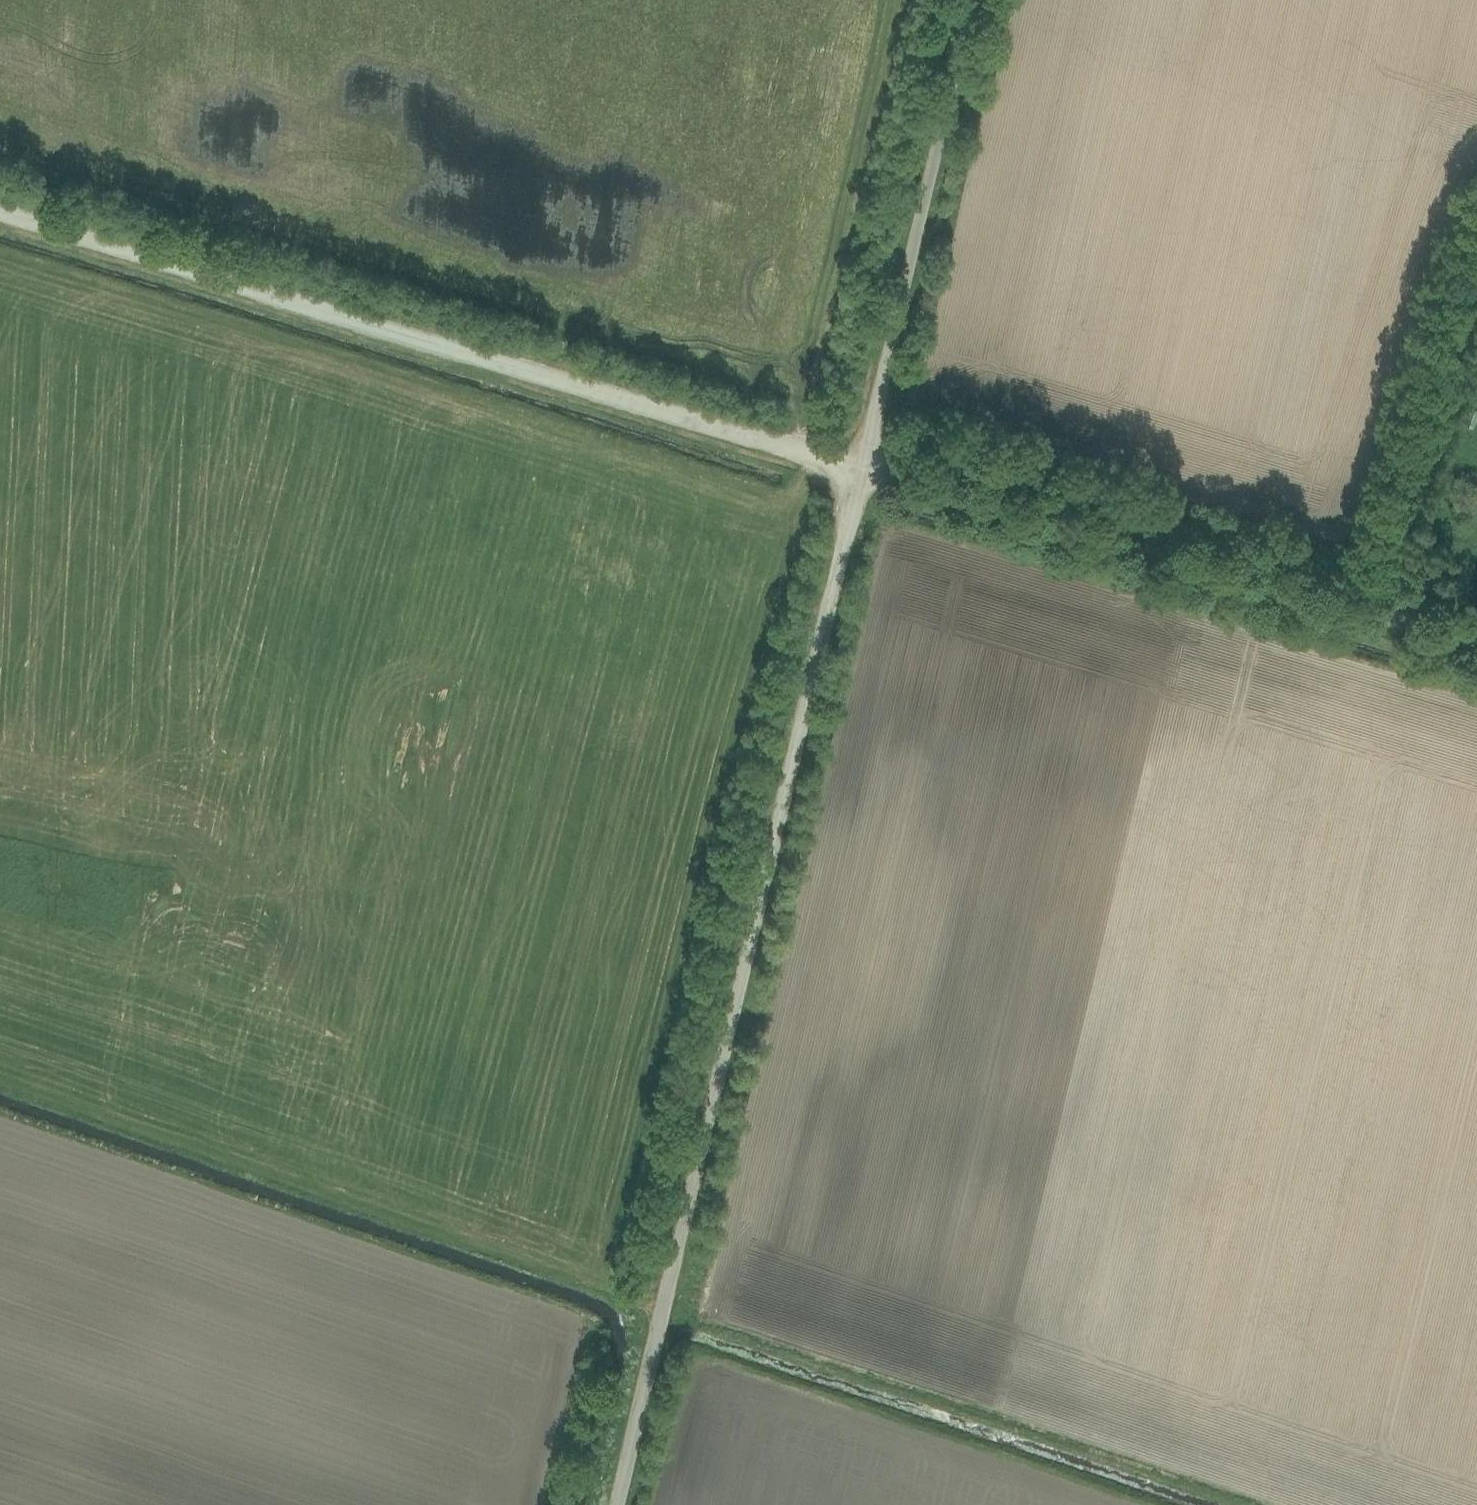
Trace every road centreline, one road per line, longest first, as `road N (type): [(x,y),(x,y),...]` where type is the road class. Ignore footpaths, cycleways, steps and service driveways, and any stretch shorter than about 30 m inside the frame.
road 1 (unclassified): [(616,1504),(854,477)]
road 2 (track): [(0,216),(854,477)]
road 3 (unclassified): [(854,477),(1476,657)]
road 4 (unclassified): [(854,477),(966,0)]

